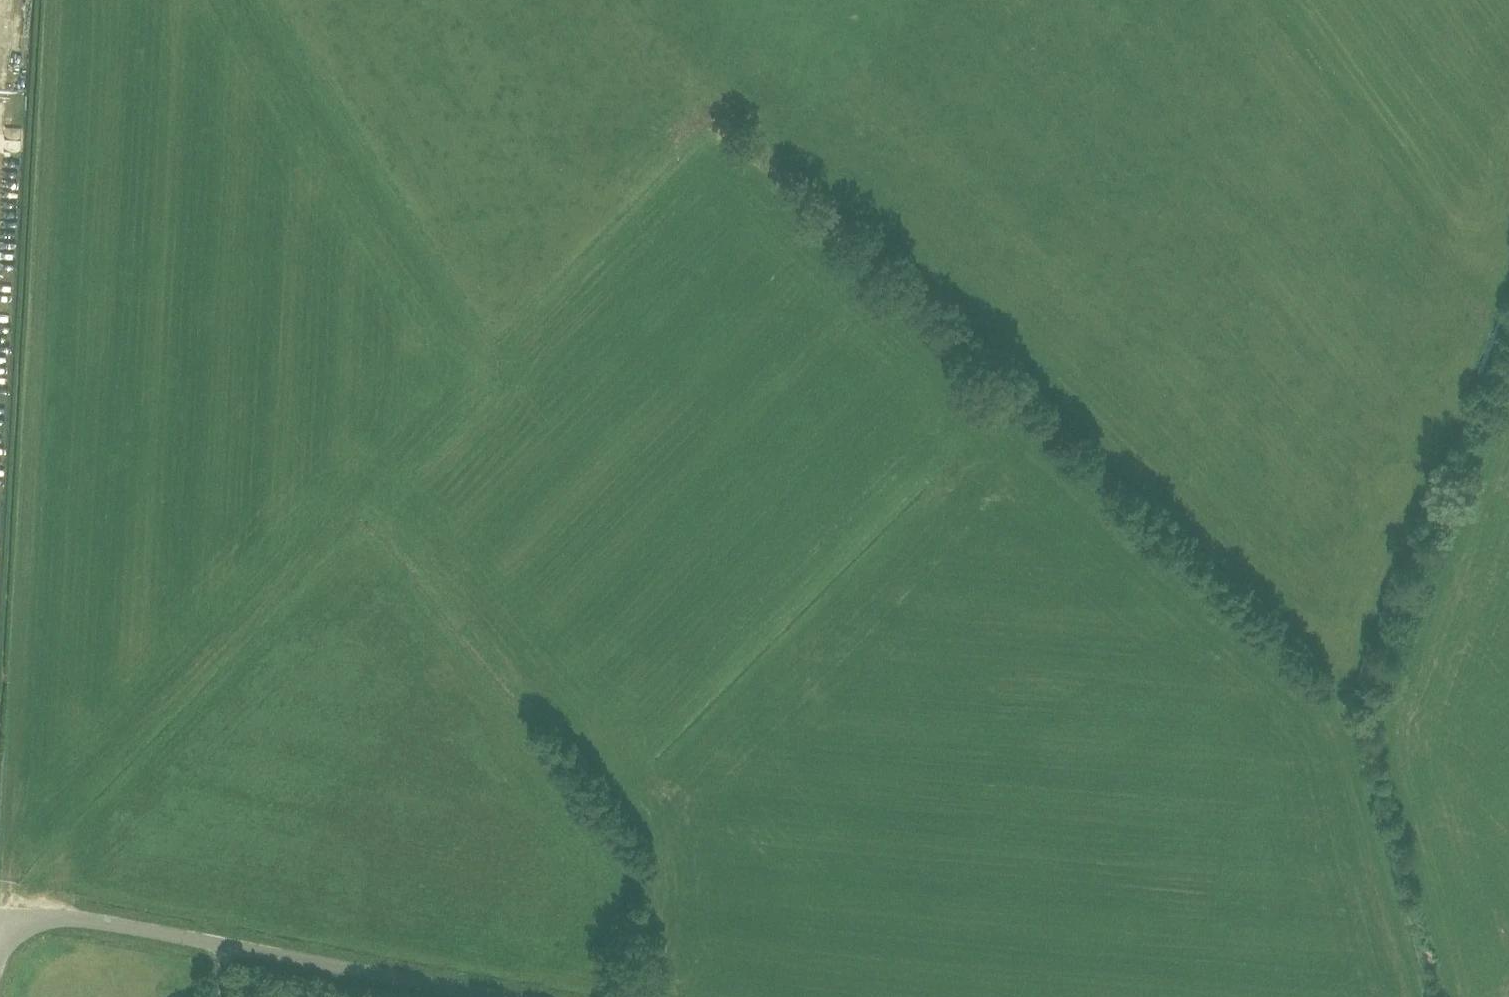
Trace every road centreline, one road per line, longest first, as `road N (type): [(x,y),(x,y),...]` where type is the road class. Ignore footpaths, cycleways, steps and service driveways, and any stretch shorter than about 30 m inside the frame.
road 1 (unclassified): [(0,946),(25,923),(77,917),(503,996)]

